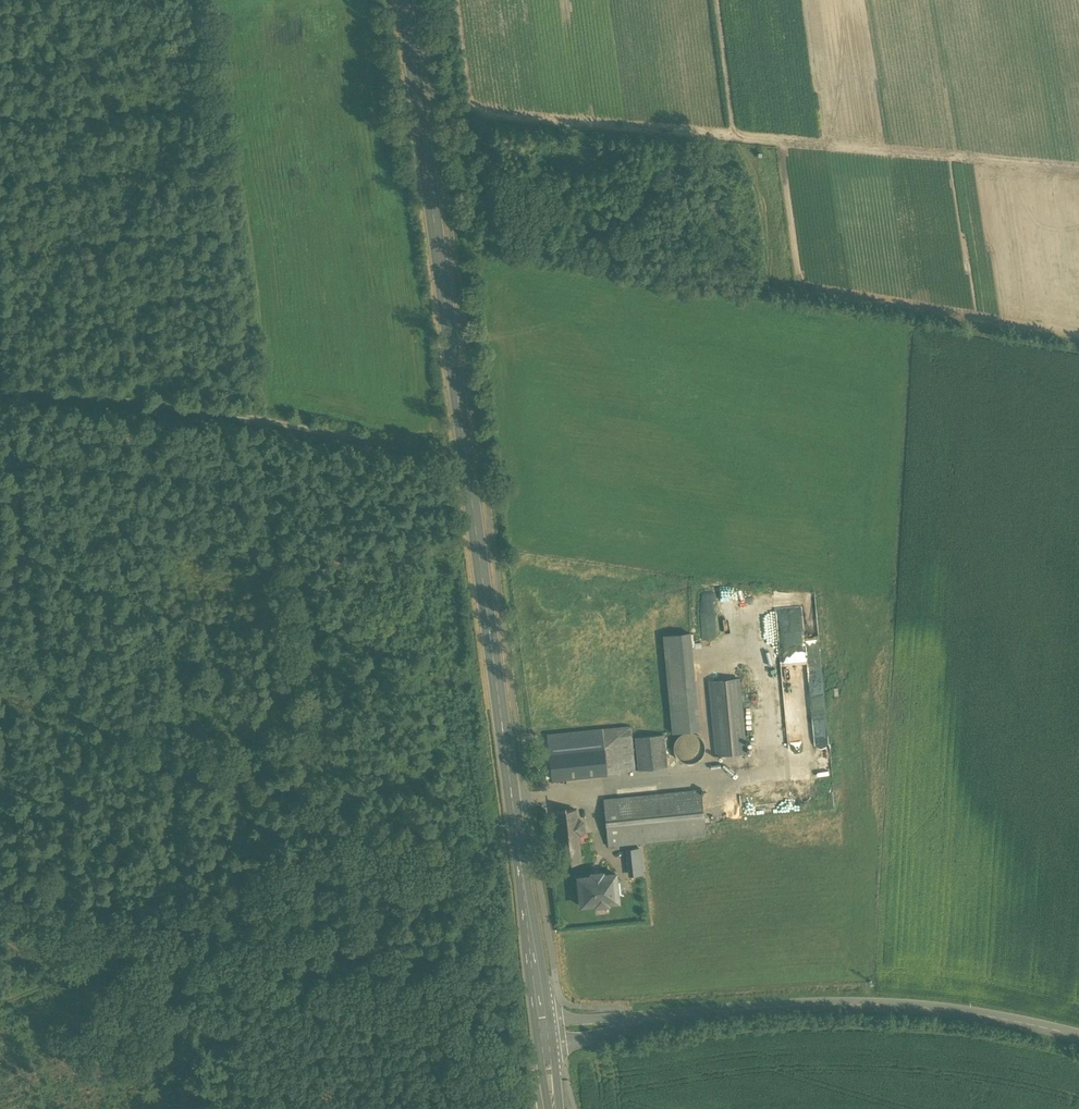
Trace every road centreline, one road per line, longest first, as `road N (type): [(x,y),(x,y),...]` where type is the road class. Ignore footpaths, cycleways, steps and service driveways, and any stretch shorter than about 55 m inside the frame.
road 1 (primary): [(544,1031),(406,0)]
road 2 (track): [(0,911),(511,1054),(539,1045),(544,1031)]
road 3 (tertiary): [(1078,1036),(948,1010),(865,1004),(544,1031)]
road 4 (track): [(370,439),(224,416),(0,397)]
road 5 (track): [(0,441),(42,719)]

